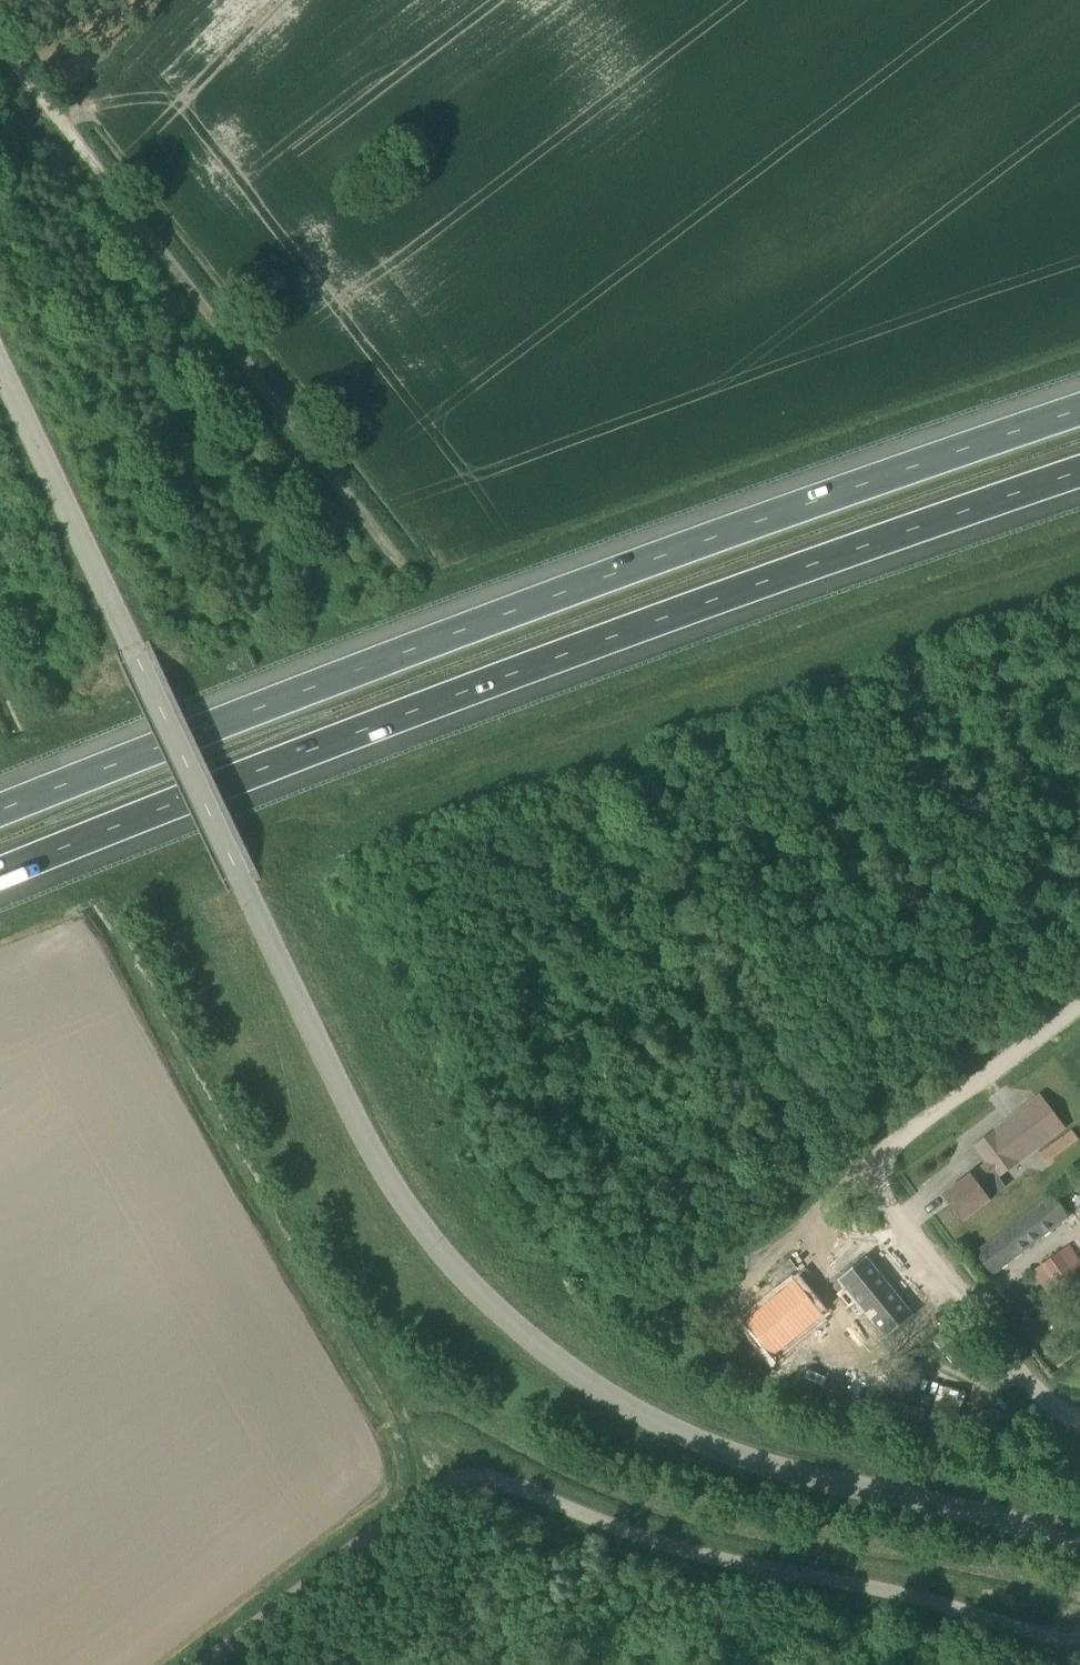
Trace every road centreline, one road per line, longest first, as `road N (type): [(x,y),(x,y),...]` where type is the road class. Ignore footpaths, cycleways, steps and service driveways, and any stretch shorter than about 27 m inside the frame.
road 1 (unclassified): [(1079,1549),(1043,1531),(770,1464),(656,1421),(540,1347),(475,1293),(416,1224),(350,1110),(0,375)]
road 2 (motorway): [(0,875),(759,582),(1079,475)]
road 3 (motorway): [(1079,416),(750,526),(0,813)]
road 4 (unclassified): [(1079,1637),(671,1547),(494,1478),(465,1476),(418,1497)]
road 5 (track): [(399,561),(0,41)]
road 6 (unclassified): [(1079,1420),(1036,1394),(879,1188)]
road 7 (track): [(1079,1010),(890,1154),(877,1170),(879,1188)]
road 8 (track): [(418,1497),(205,1664)]

